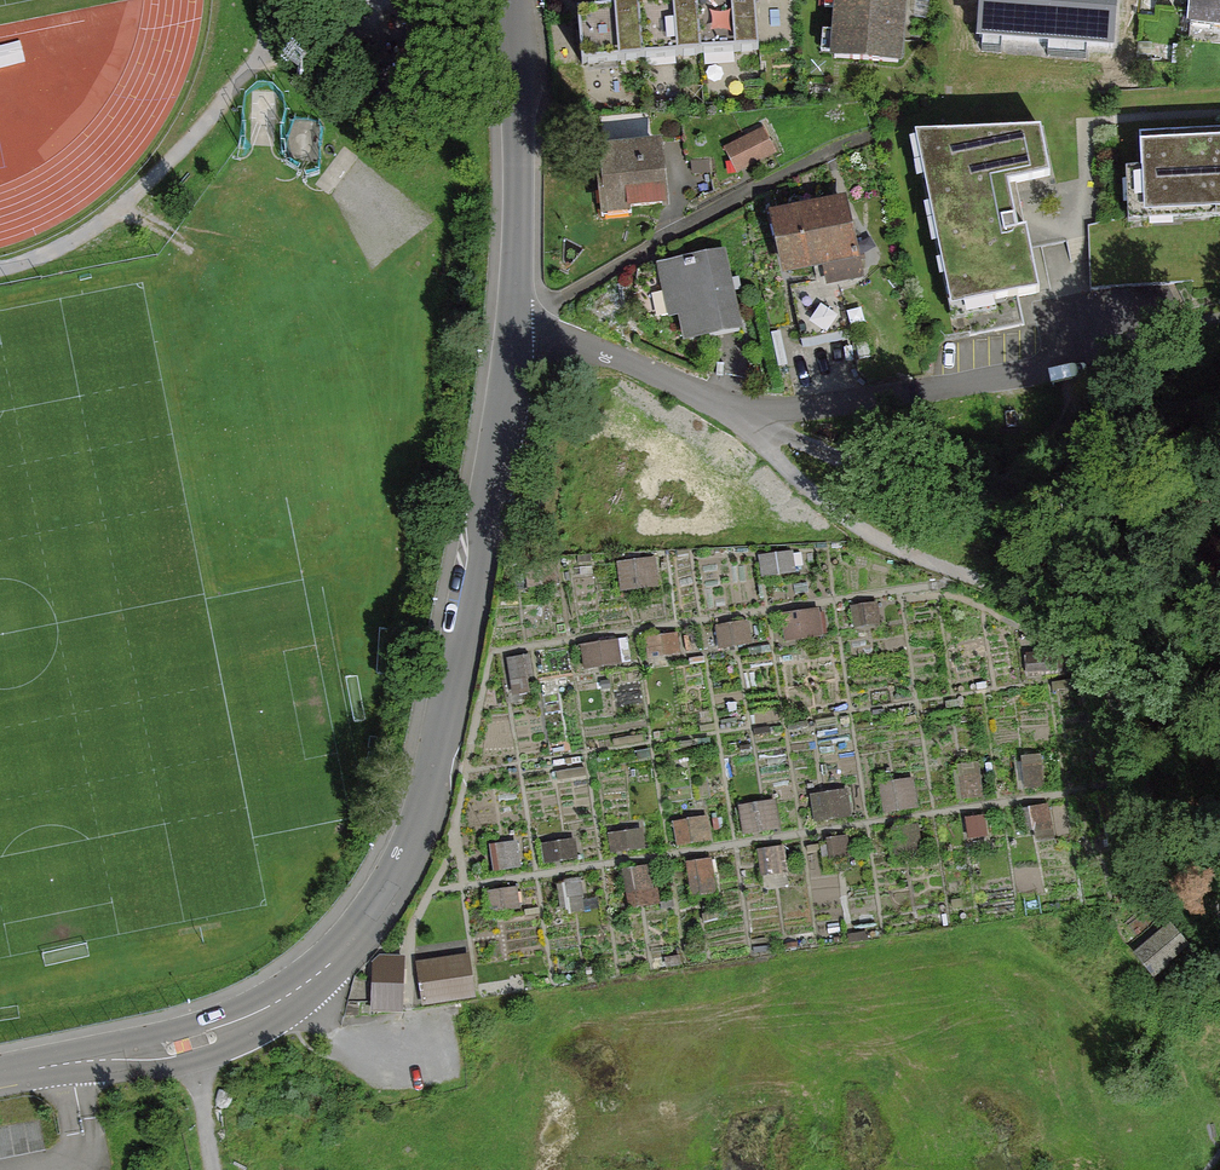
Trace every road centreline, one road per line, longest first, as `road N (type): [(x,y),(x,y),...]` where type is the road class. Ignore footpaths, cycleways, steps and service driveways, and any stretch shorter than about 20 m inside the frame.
road 1 (residential): [(0,1075),(227,1031),(320,973),(380,906),(424,810),(489,524),(514,332)]
road 2 (track): [(411,1002),(412,924),(455,839),(489,659),(498,647),(937,587),(953,571)]
road 3 (track): [(737,408),(807,489),(854,524),(887,545),(1037,604),(1079,633),(1111,674),(1171,858),(1219,909)]
road 4 (residential): [(514,332),(568,340),(737,408),(839,404),(1023,374),(1190,303)]
road 5 (track): [(455,839),(466,881),(1068,789)]
road 6 (track): [(737,408),(817,446),(884,465),(1219,511)]
road 7 (residential): [(514,332),(521,72),(508,0)]
road 8 (track): [(1023,374),(1219,384)]
road 9 (track): [(216,1169),(186,1043)]

